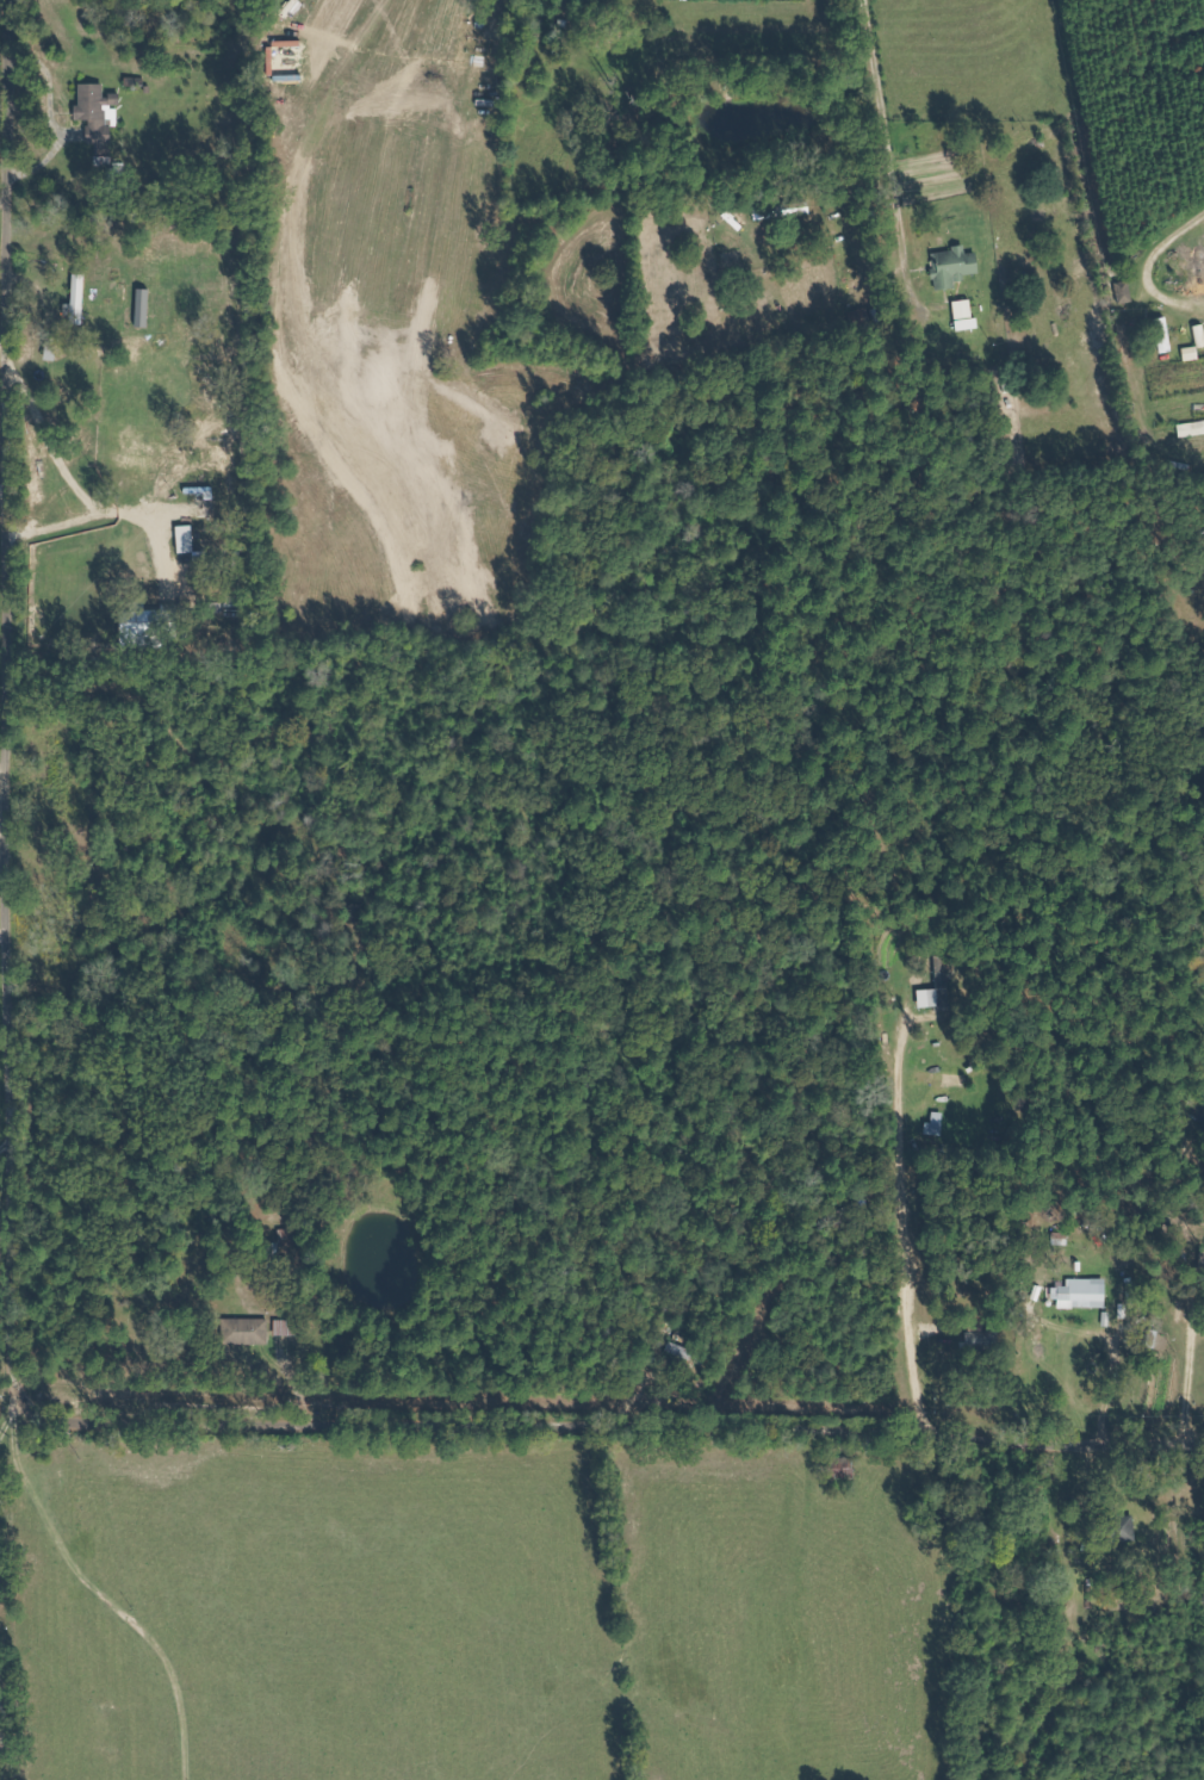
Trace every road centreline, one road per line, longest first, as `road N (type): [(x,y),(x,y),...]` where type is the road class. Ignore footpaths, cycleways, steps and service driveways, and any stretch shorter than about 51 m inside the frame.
road 1 (residential): [(6,0),(0,786),(8,1353),(20,1400),(67,1421),(728,1426),(1203,1449)]

